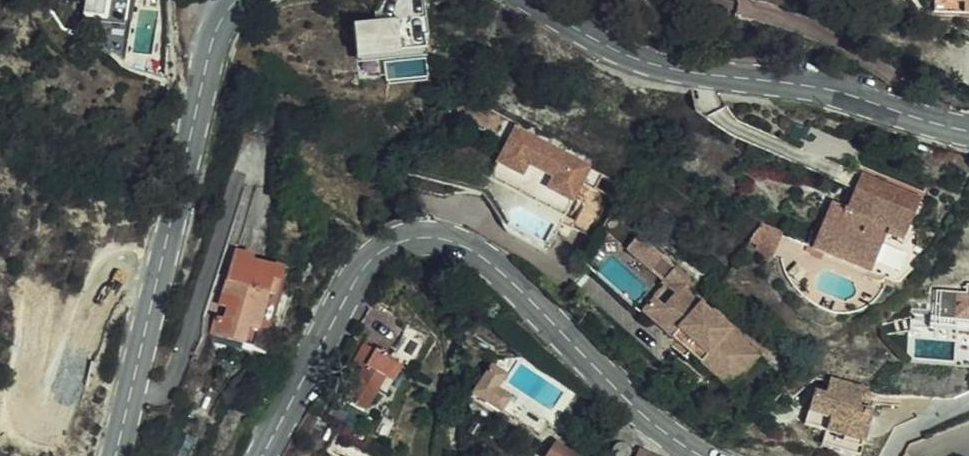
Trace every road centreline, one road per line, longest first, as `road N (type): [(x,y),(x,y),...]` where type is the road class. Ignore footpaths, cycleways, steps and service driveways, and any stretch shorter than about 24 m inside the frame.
road 1 (tertiary): [(261,455),(359,266),(401,241),(430,237),(471,252),(668,437),(705,455)]
road 2 (tertiary): [(237,0),(211,51),(118,455)]
road 3 (tertiary): [(968,136),(799,87),(639,64),(529,0)]

